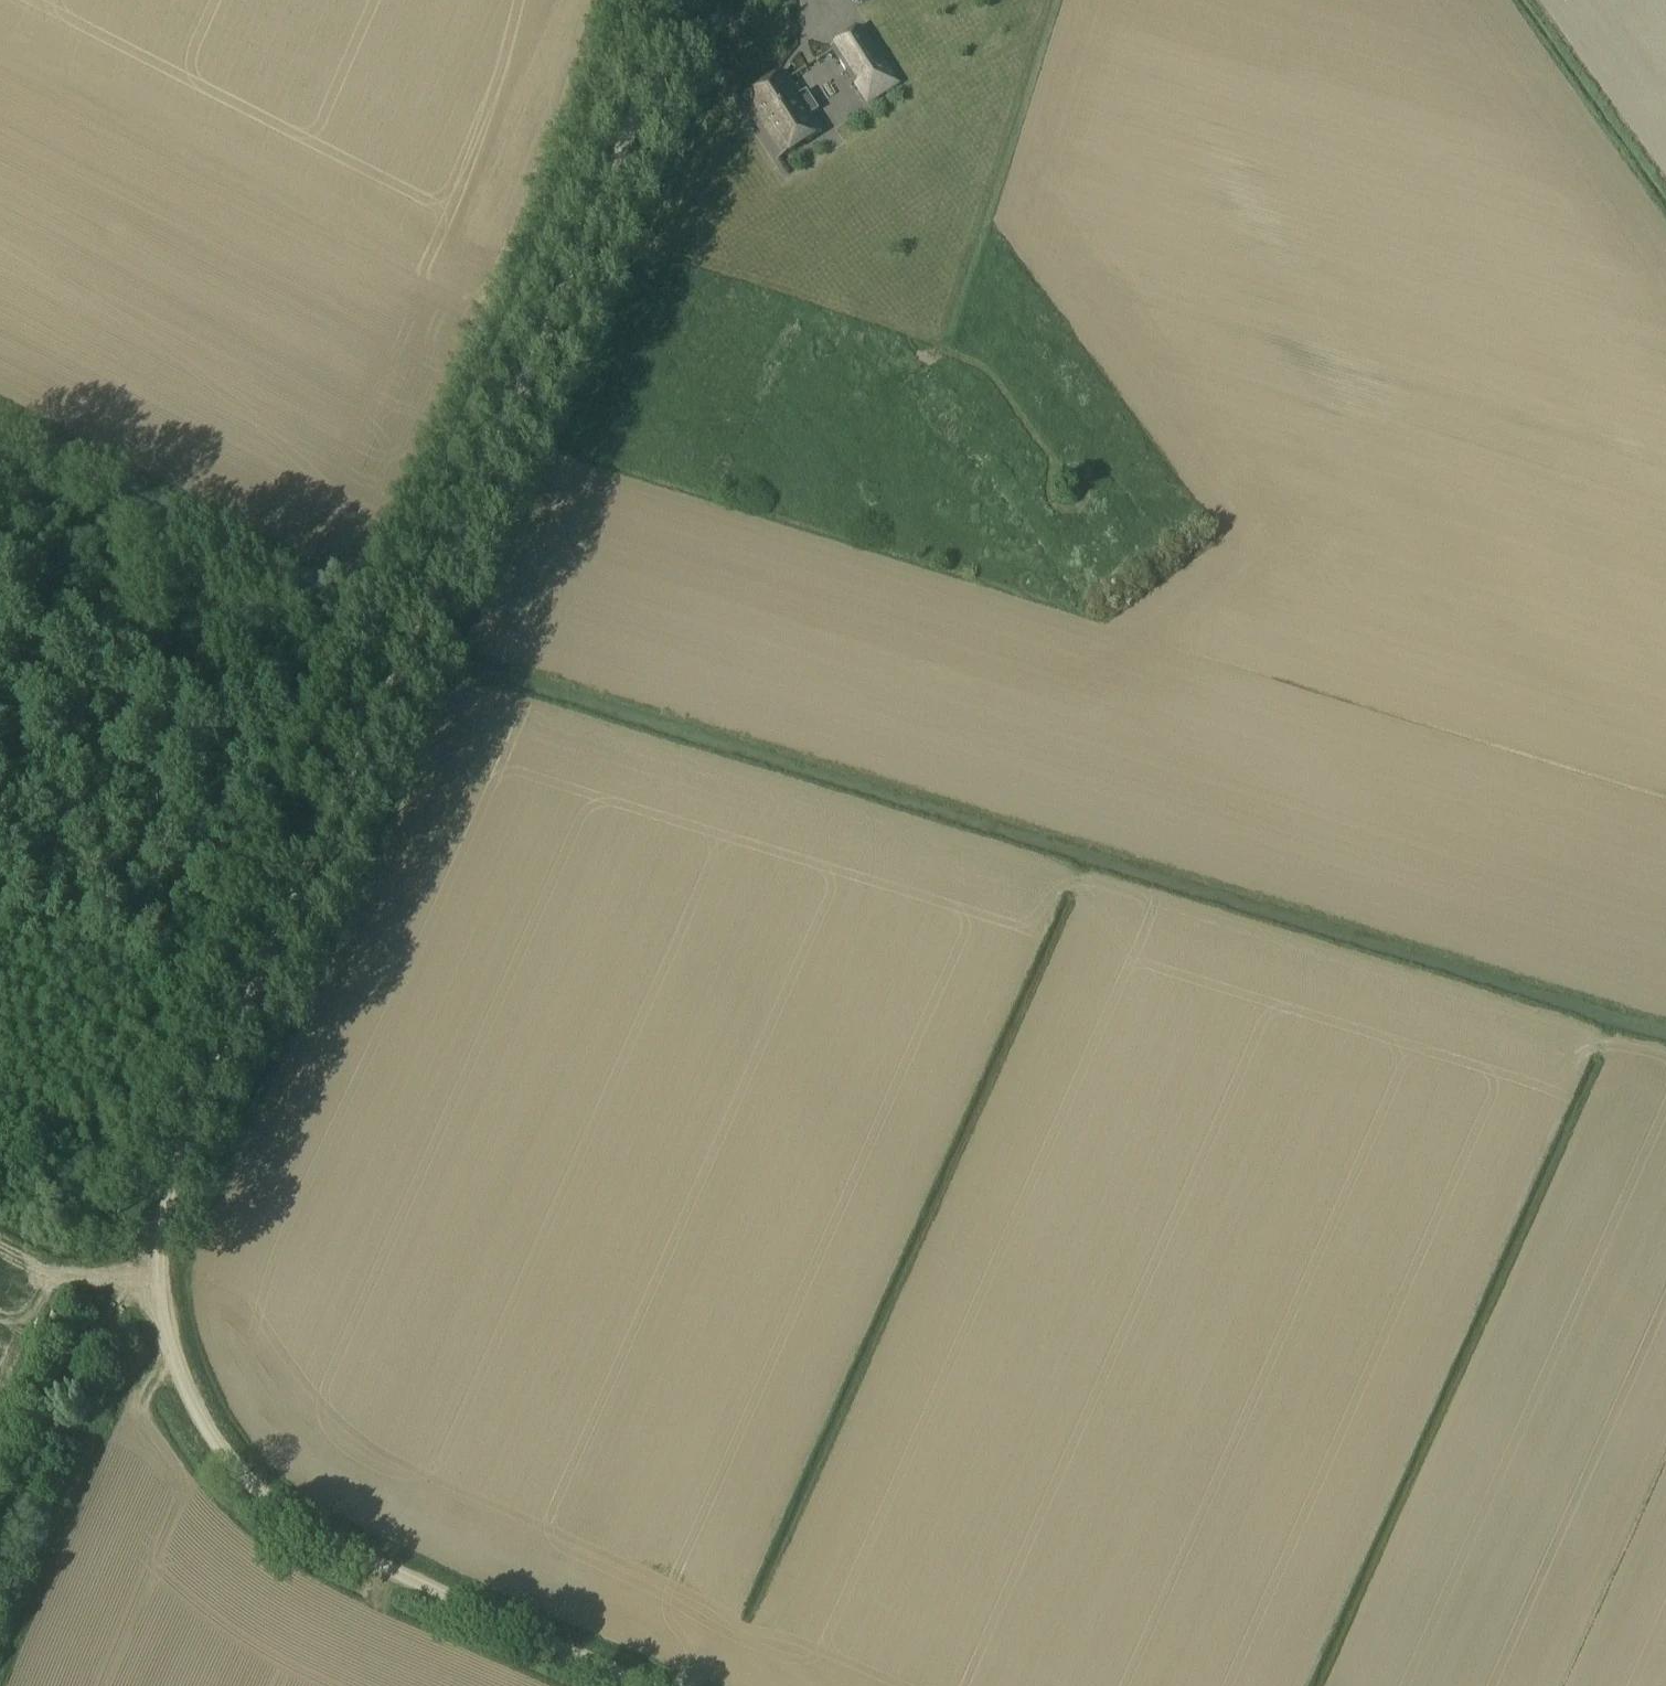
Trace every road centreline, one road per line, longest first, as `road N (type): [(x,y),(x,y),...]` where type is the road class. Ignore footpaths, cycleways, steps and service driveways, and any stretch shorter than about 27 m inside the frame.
road 1 (unclassified): [(644,1685),(338,1546),(259,1492),(199,1413),(168,1330),(158,1264),(165,1208),(193,1124),(629,152),(668,0)]

